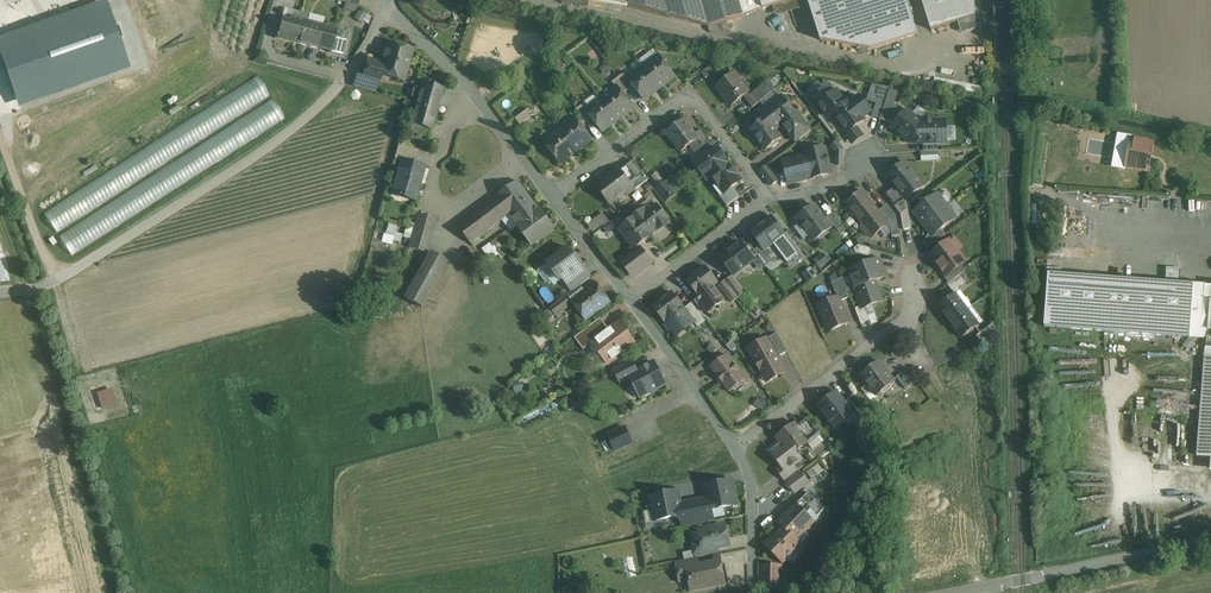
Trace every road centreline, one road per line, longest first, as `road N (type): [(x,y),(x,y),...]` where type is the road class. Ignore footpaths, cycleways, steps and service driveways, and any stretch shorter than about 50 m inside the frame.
road 1 (unclassified): [(0,292),(58,280),(272,146),(340,85),(387,6)]
road 2 (residential): [(551,196),(690,93),(770,196)]
road 3 (residential): [(1210,543),(952,592)]
road 4 (residential): [(916,283),(919,299),(735,446)]
road 5 (residential): [(551,196),(470,88),(387,6)]
road 6 (residential): [(735,446),(632,301)]
road 7 (residential): [(770,196),(632,301)]
road 8 (residential): [(756,592),(752,480),(735,446)]
road 9 (residential): [(632,301),(551,196)]

